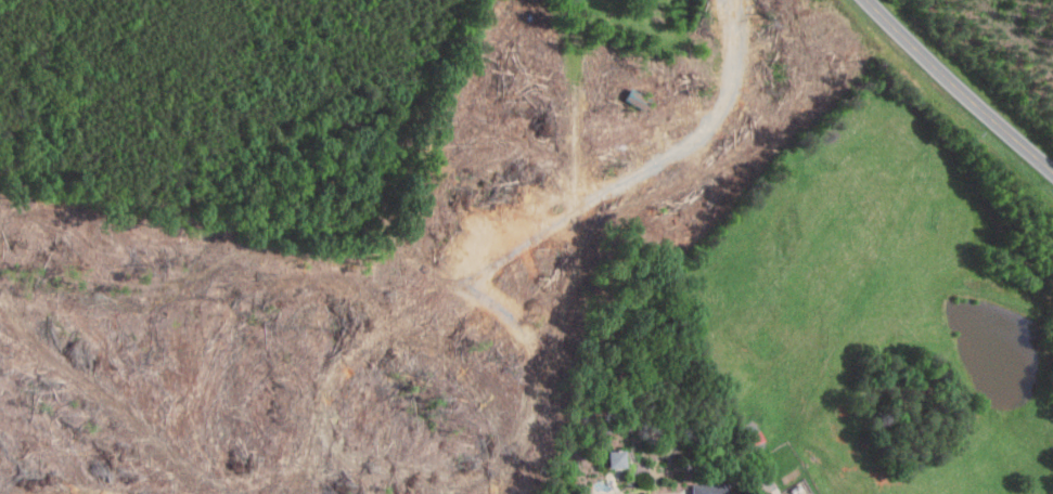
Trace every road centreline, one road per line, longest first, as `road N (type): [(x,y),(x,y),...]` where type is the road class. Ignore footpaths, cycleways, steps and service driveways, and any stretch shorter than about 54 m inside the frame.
road 1 (tertiary): [(1052,172),(869,0)]

